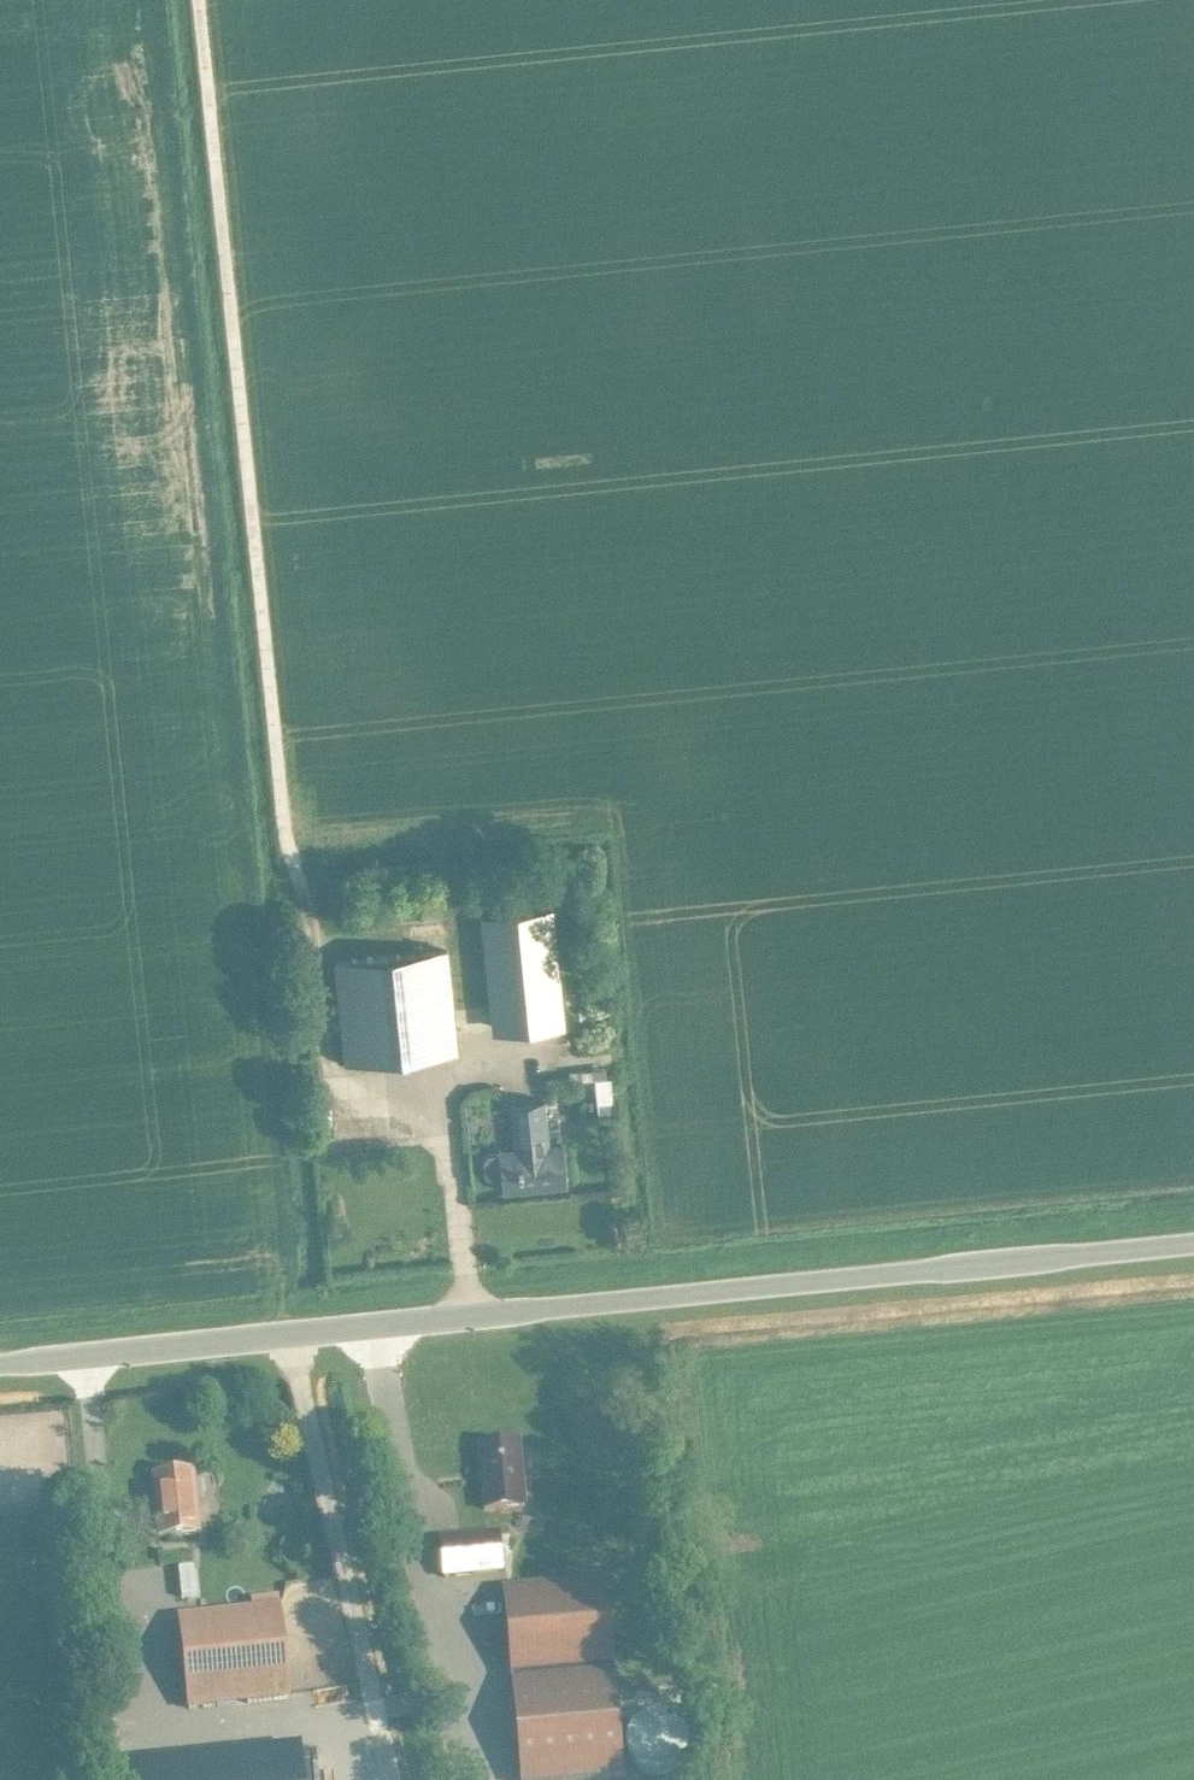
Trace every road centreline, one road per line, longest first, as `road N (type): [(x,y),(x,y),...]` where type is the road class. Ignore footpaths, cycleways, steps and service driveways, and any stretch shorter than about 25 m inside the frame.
road 1 (unclassified): [(0,1369),(1193,1246)]
road 2 (track): [(200,0),(287,837),(318,942)]

